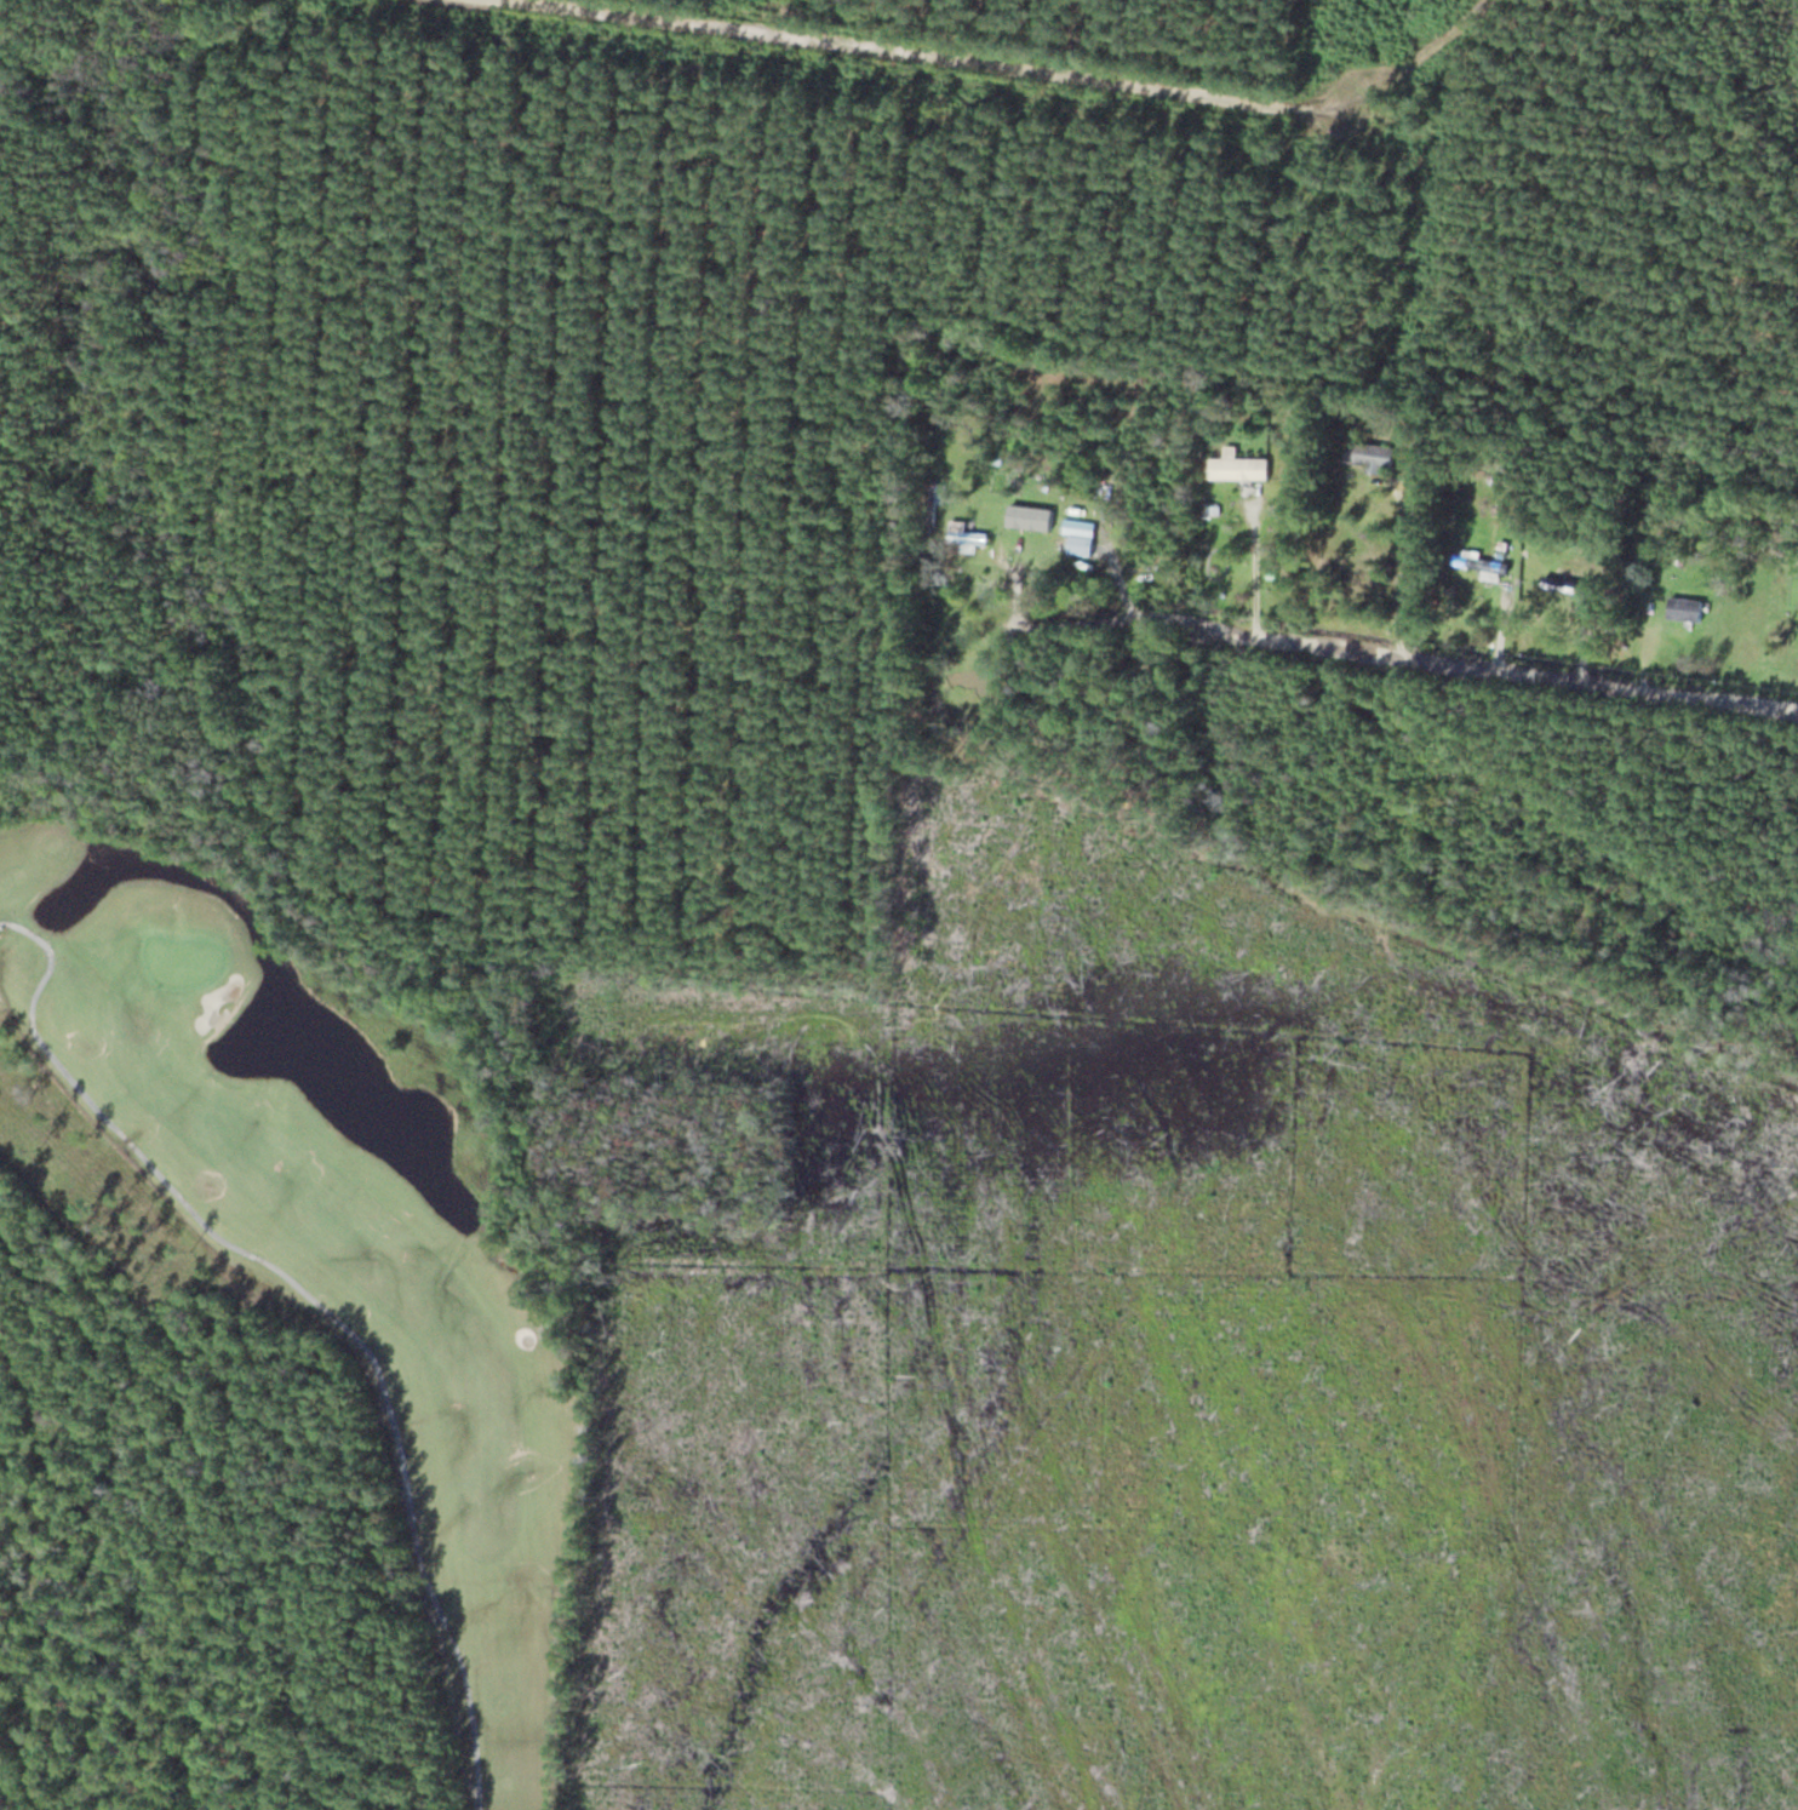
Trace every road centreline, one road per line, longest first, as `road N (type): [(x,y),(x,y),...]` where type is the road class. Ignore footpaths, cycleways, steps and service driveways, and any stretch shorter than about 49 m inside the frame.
road 1 (track): [(1316,104),(509,0)]
road 2 (residential): [(1797,716),(1192,634)]

